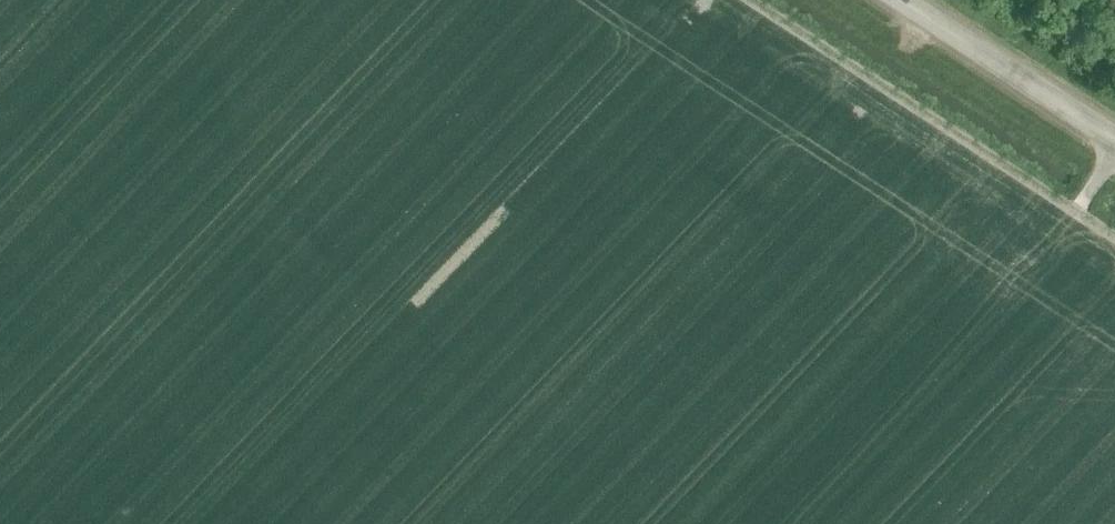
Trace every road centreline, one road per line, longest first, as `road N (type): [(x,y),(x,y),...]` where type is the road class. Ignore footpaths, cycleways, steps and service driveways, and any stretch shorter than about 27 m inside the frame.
road 1 (unclassified): [(1114,140),(900,0)]

